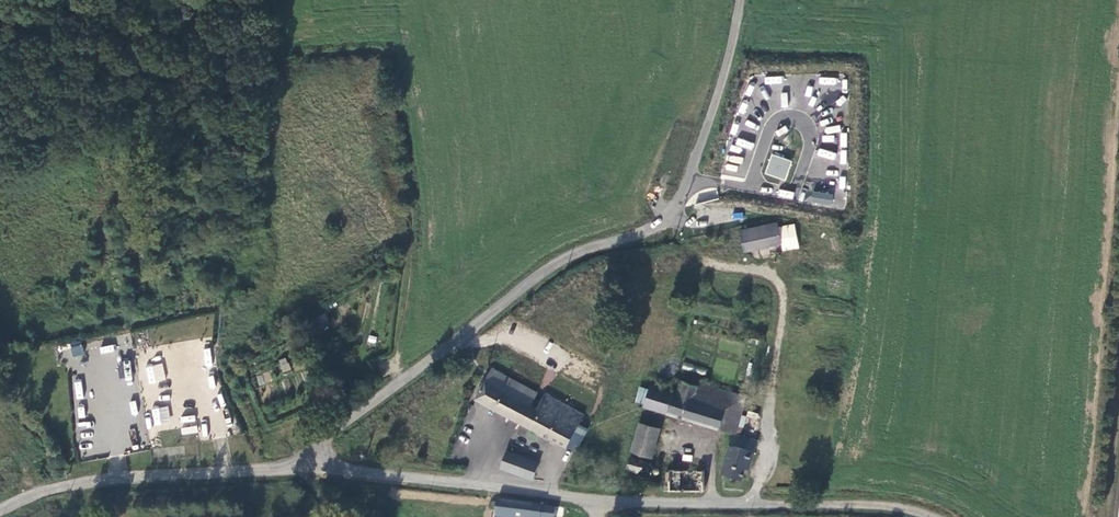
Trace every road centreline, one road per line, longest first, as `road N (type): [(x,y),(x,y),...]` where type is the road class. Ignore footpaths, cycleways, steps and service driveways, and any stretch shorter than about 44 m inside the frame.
road 1 (unclassified): [(740,0),(718,96),(670,215),(642,234),(556,264),(341,424),(312,469)]
road 2 (track): [(312,469),(612,501),(887,506),(932,516)]
road 3 (unclassified): [(51,488),(312,469)]

